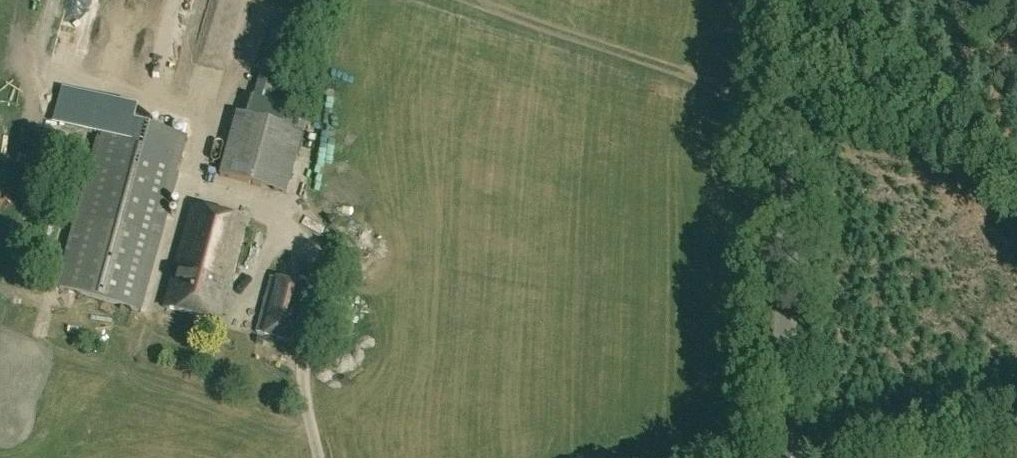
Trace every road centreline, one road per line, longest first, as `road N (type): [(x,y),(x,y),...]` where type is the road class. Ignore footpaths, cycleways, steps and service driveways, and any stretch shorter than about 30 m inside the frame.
road 1 (tertiary): [(783,457),(804,0)]
road 2 (unclassified): [(832,457),(1016,419)]

